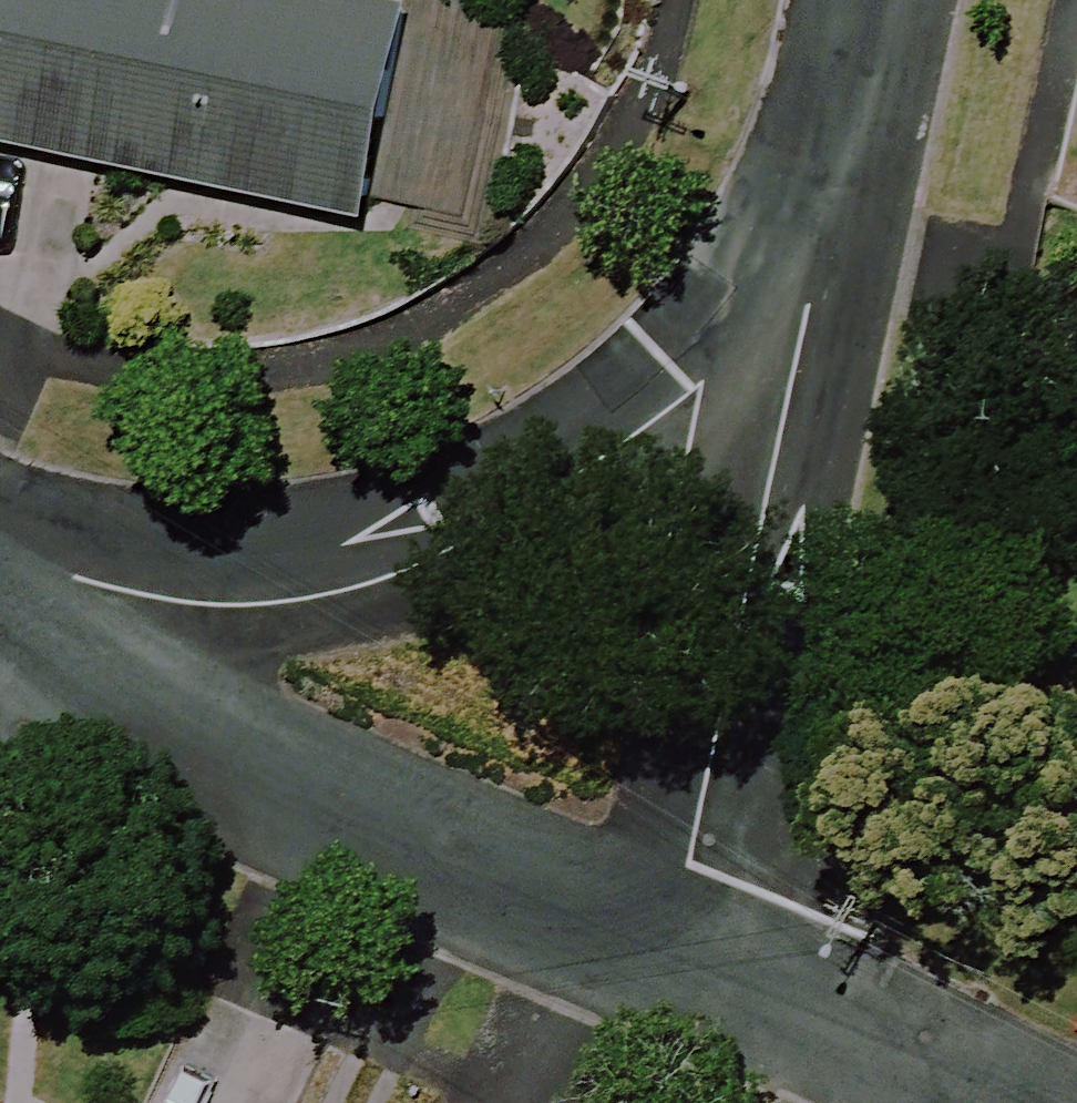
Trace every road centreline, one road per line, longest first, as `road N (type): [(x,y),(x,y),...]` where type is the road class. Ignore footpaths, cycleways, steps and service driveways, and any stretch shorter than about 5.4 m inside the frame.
road 1 (residential): [(847,140),(660,357),(527,458),(423,517),(315,552),(209,557),(0,517)]
road 2 (residential): [(651,958),(687,869),(847,140)]
road 3 (residential): [(0,644),(114,719),(651,958)]
road 4 (residential): [(651,958),(984,1102)]
road 5 (residential): [(847,140),(875,0)]

